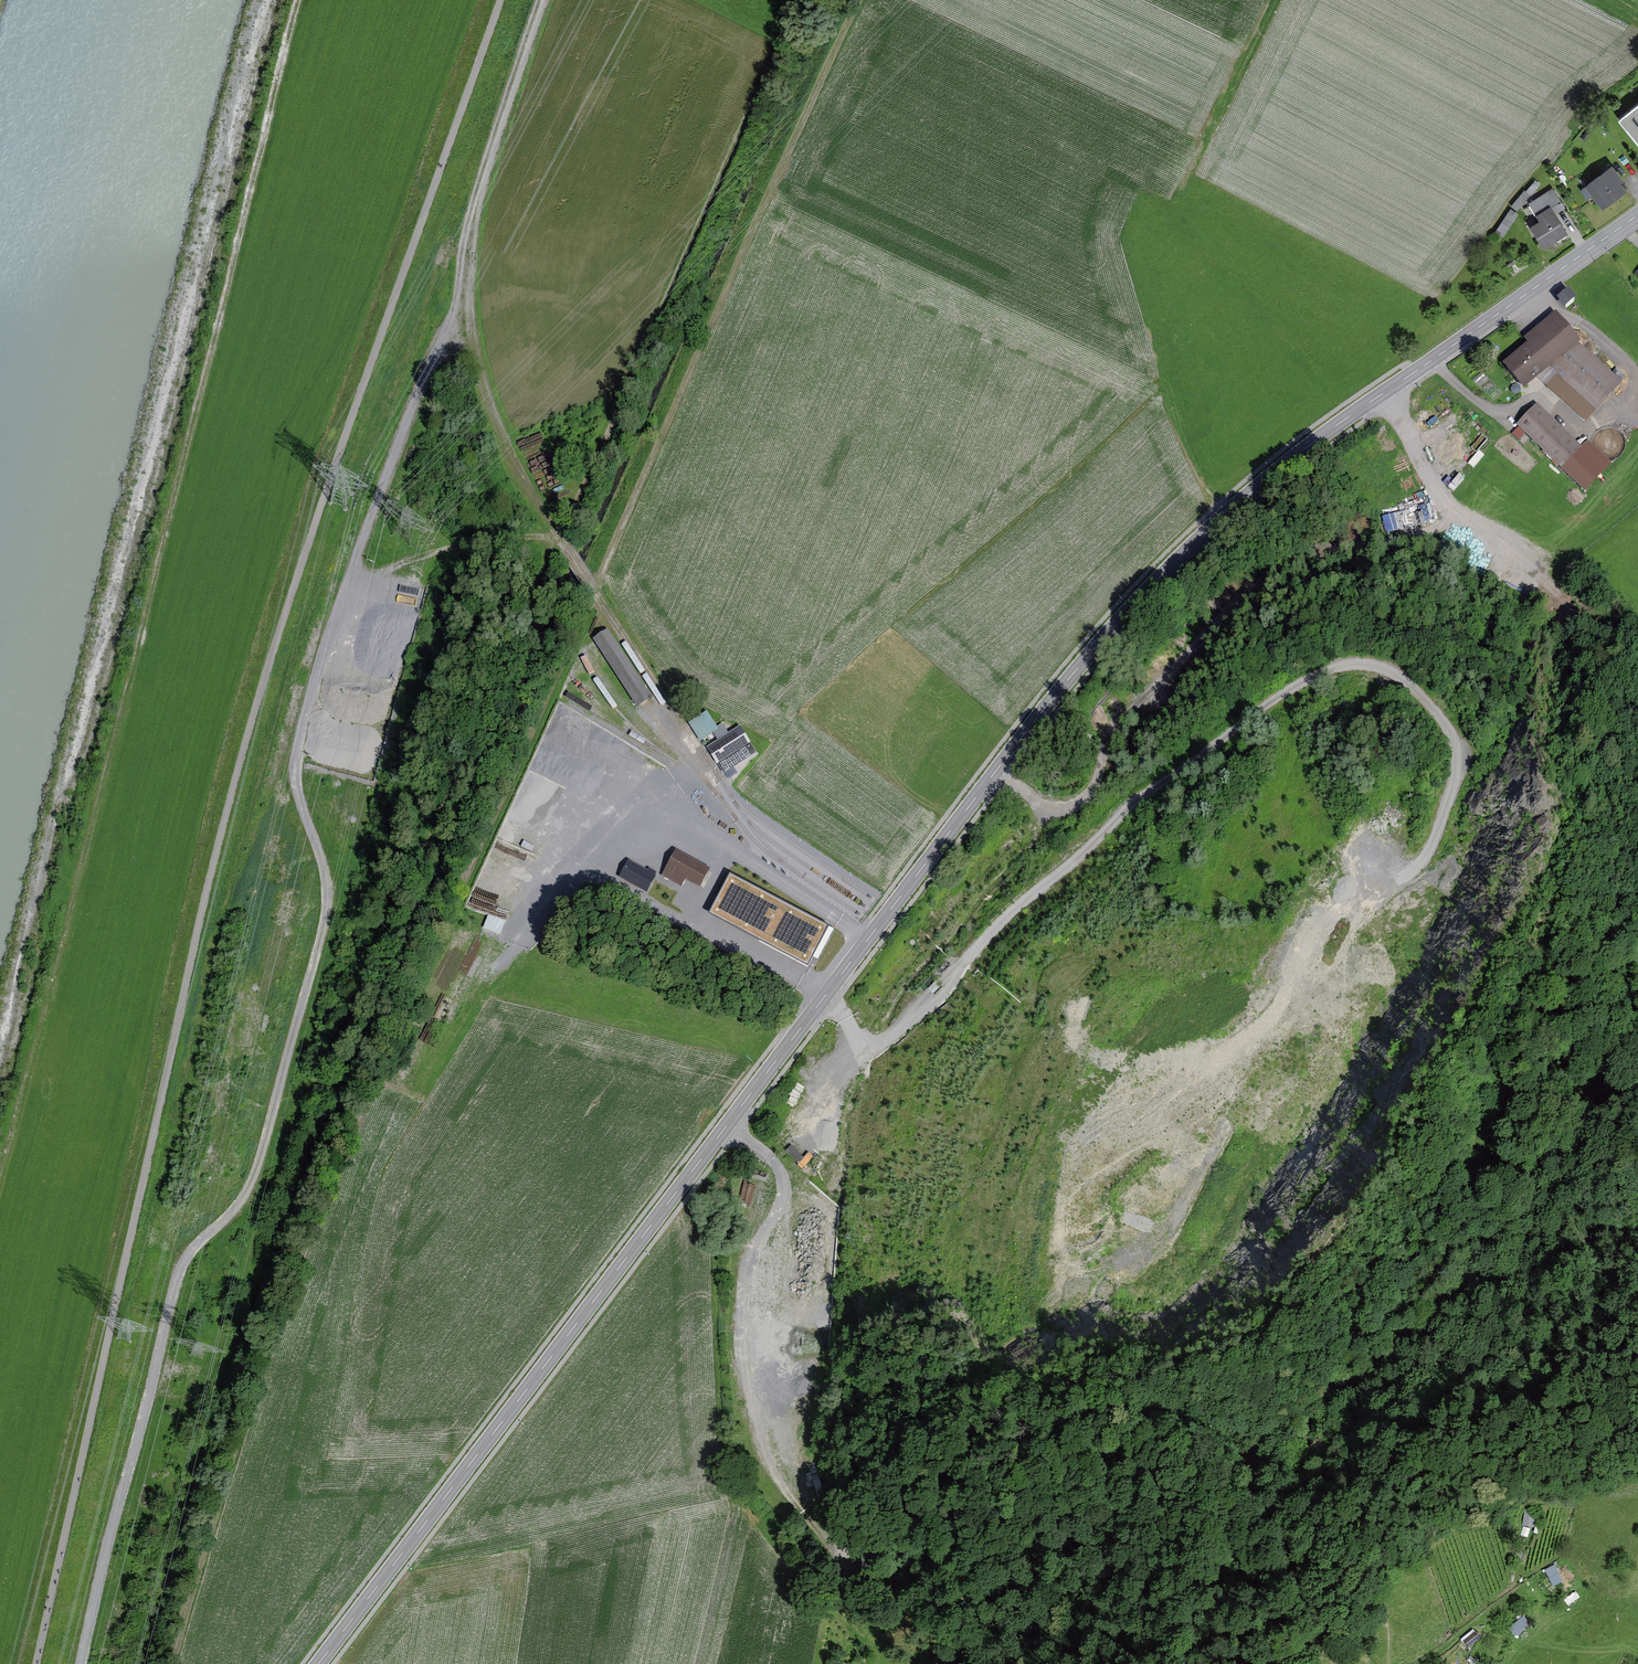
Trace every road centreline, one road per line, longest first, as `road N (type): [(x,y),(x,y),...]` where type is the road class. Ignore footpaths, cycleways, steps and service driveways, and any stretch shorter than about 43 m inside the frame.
road 1 (secondary): [(321,1663),(1096,651),(1283,467),(1637,217)]
road 2 (track): [(179,1663),(267,1376),(447,980),(600,588),(866,0)]
road 3 (track): [(544,0),(299,757),(297,781),(328,876),(324,933),(254,1177),(242,1203),(182,1261),(86,1663)]
road 4 (track): [(38,1663),(232,798),(324,500),(504,0)]
road 5 (track): [(895,1033),(1125,810),(1271,703),(1336,668),(1390,669),(1456,733),(1461,771),(1424,864),(1391,884),(1363,927),(1360,997),(1218,1211)]
road 6 (track): [(805,0),(552,544),(433,840)]
road 7 (track): [(1145,1663),(1232,1550),(1250,1462),(1309,1401),(1412,1339),(1590,1102),(1610,1081),(1637,1076)]
road 8 (track): [(730,1128),(771,1156),(788,1187),(746,1277),(746,1385),(773,1472),(836,1551)]
road 9 (track): [(1637,1396),(1489,1388),(1489,1360),(1522,1305),(1515,1207)]
road 10 (track): [(1037,797),(1045,828),(1020,836),(860,1040)]
road 11 (track): [(558,536),(459,546),(351,584)]
road 12 (track): [(1637,668),(1554,590),(1528,550)]
road 13 (track): [(1228,517),(1155,375)]
road 14 (track): [(1274,0),(1204,139)]
road 15 (track): [(1250,1462),(1224,1439),(1117,1401)]
road 16 (track): [(1418,1663),(1516,1594)]

